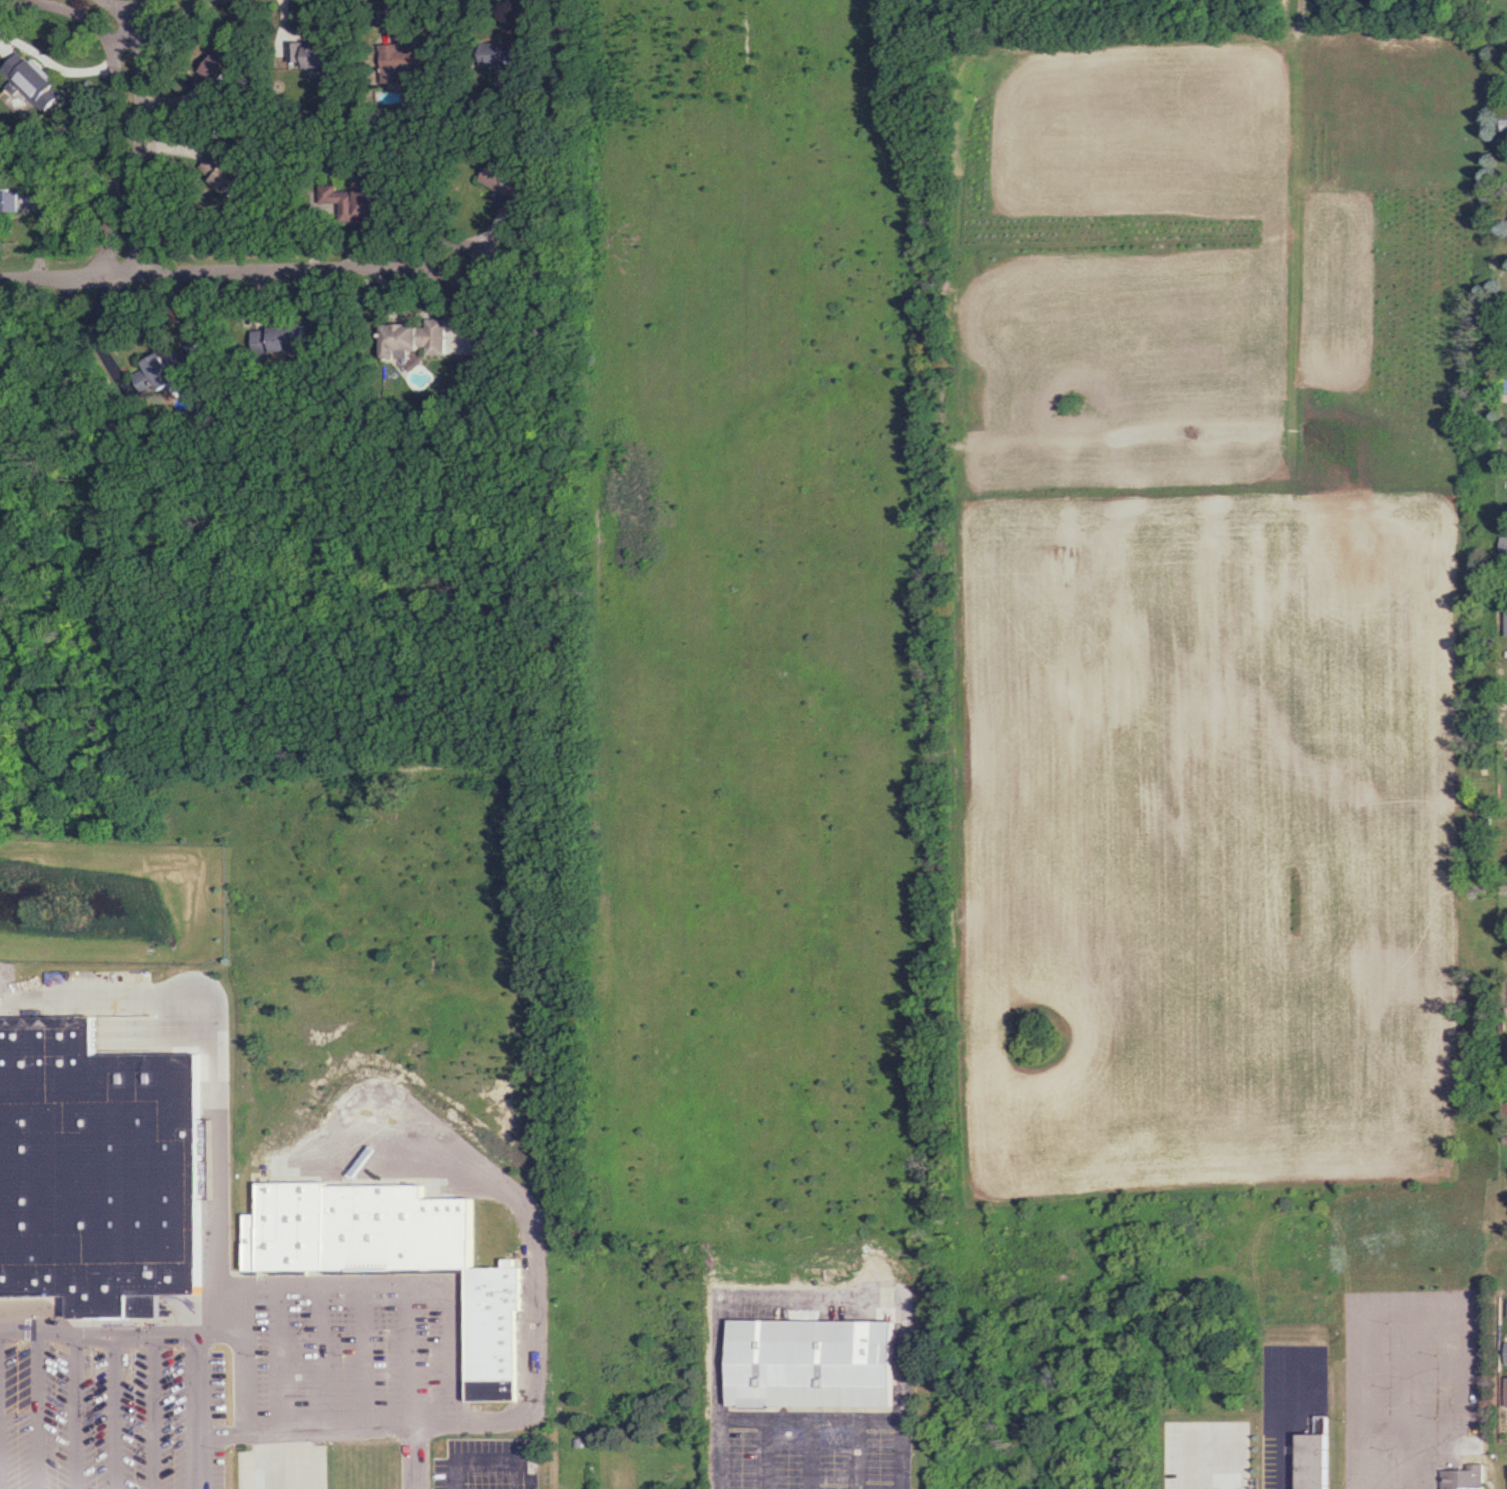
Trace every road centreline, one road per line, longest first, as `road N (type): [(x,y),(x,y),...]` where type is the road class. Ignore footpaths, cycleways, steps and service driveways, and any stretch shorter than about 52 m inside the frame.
road 1 (residential): [(0,271),(435,262)]
road 2 (residential): [(90,268),(116,219),(118,17)]

